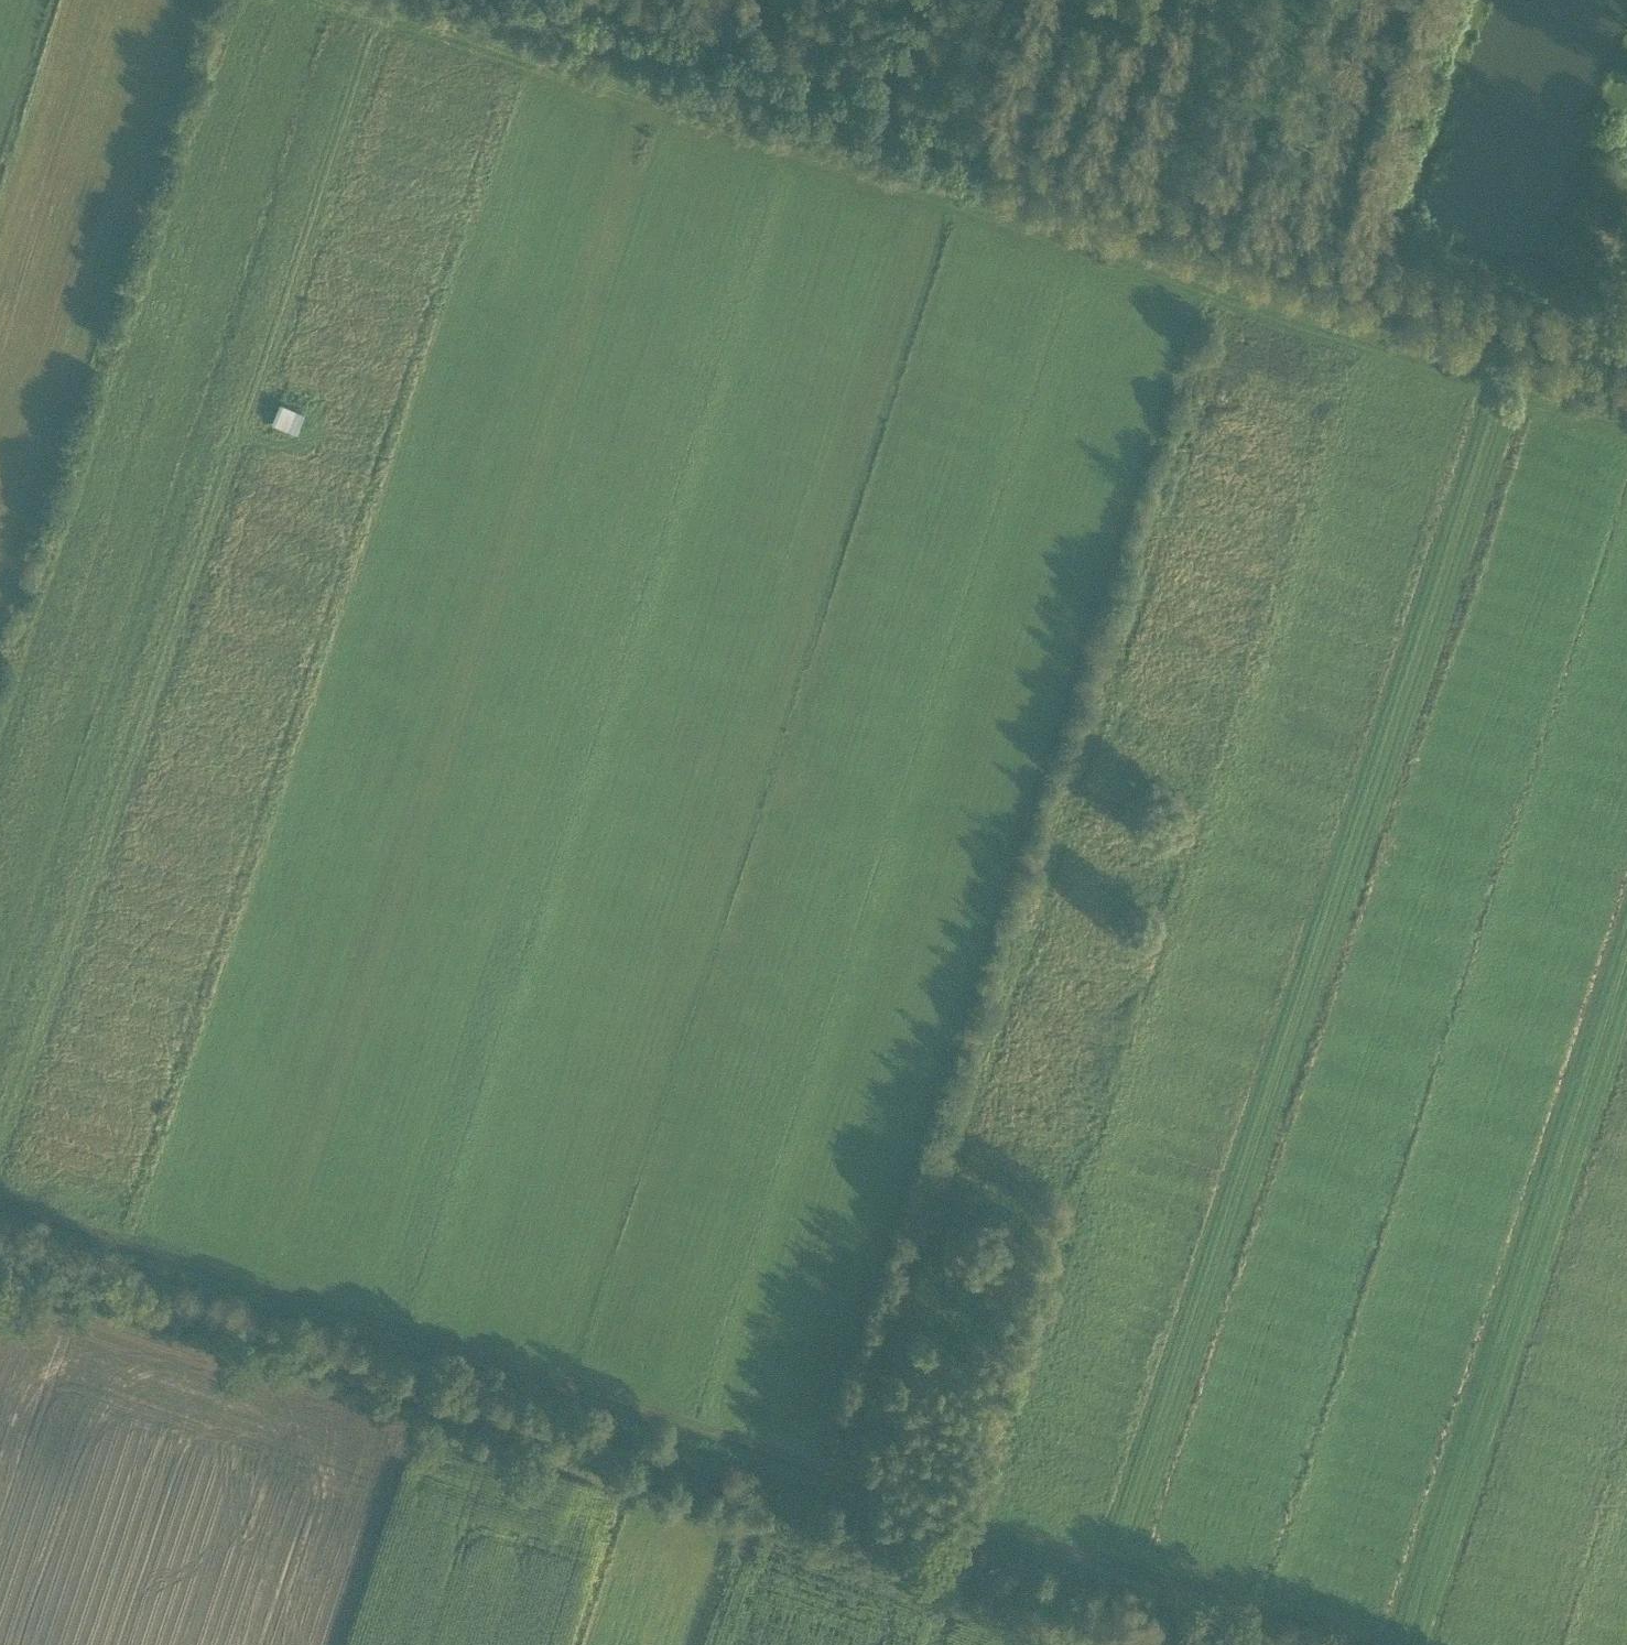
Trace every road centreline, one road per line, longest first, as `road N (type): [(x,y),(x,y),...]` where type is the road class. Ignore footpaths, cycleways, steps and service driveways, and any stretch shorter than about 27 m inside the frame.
road 1 (track): [(1110,1575),(0,1201)]
road 2 (track): [(1535,308),(603,0)]
road 3 (track): [(1328,1644),(1110,1575)]

